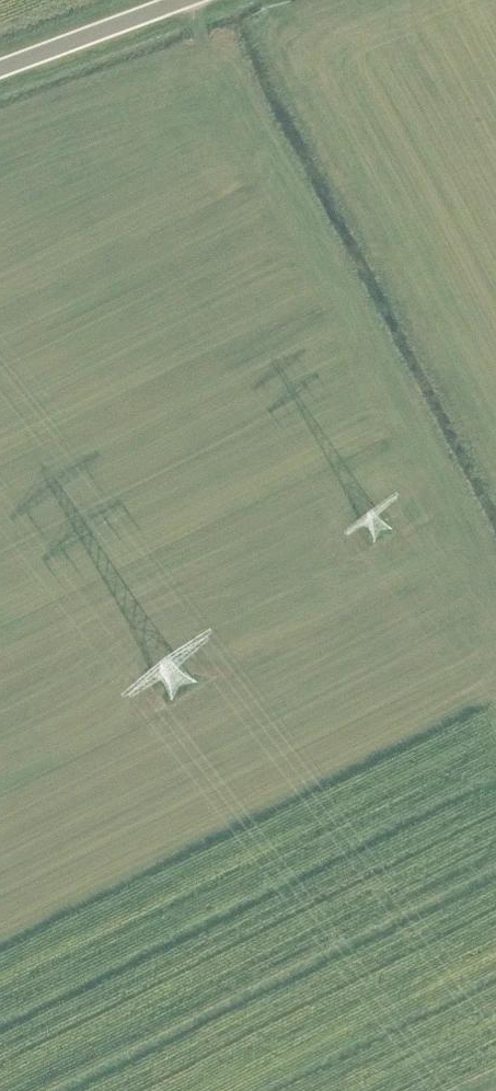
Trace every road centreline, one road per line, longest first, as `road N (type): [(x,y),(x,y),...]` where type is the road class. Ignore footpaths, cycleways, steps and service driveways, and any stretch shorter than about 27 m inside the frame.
road 1 (tertiary): [(0,87),(225,0)]

